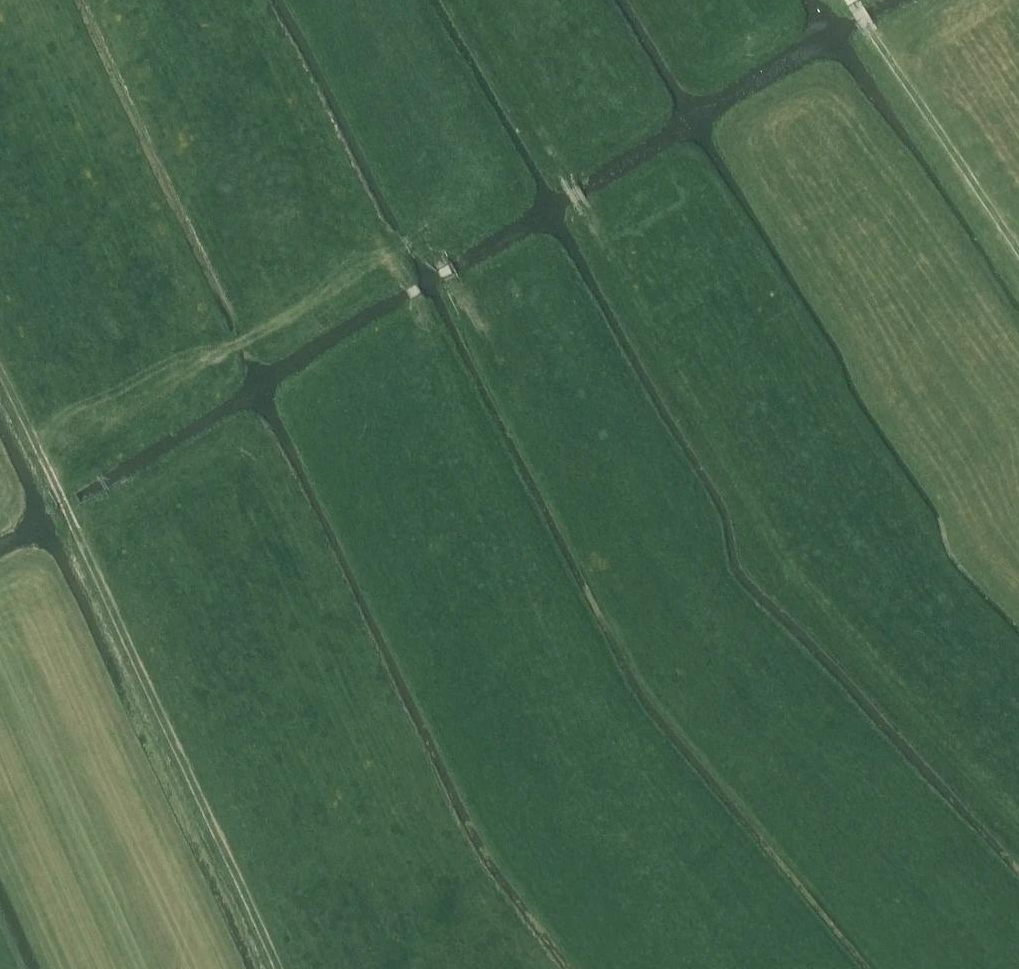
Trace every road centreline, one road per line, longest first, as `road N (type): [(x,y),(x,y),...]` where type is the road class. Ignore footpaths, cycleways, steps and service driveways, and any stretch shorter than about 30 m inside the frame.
road 1 (track): [(278,968),(0,371)]

